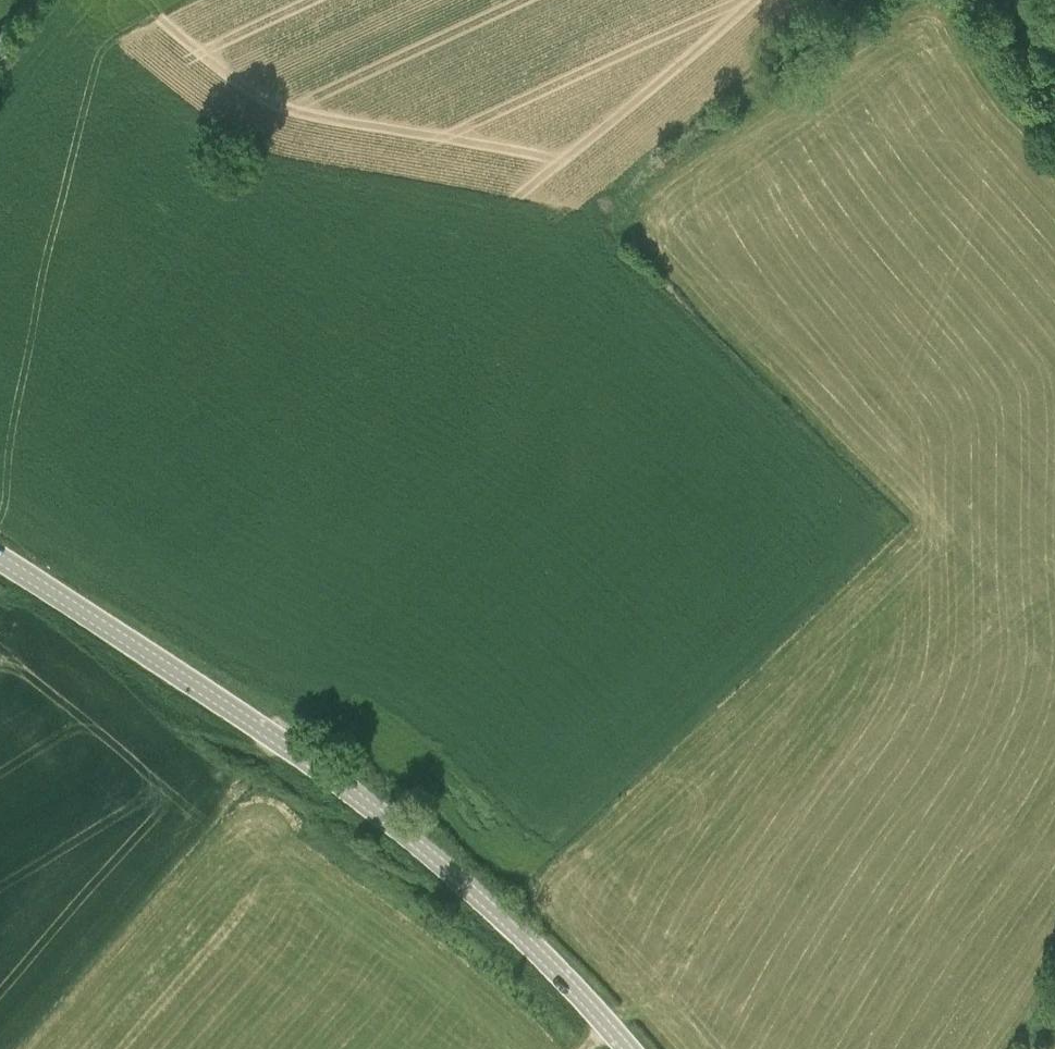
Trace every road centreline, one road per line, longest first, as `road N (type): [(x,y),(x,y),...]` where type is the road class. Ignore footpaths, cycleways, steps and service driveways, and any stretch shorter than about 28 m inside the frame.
road 1 (tertiary): [(628,1048),(488,904),(376,809),(0,558)]

